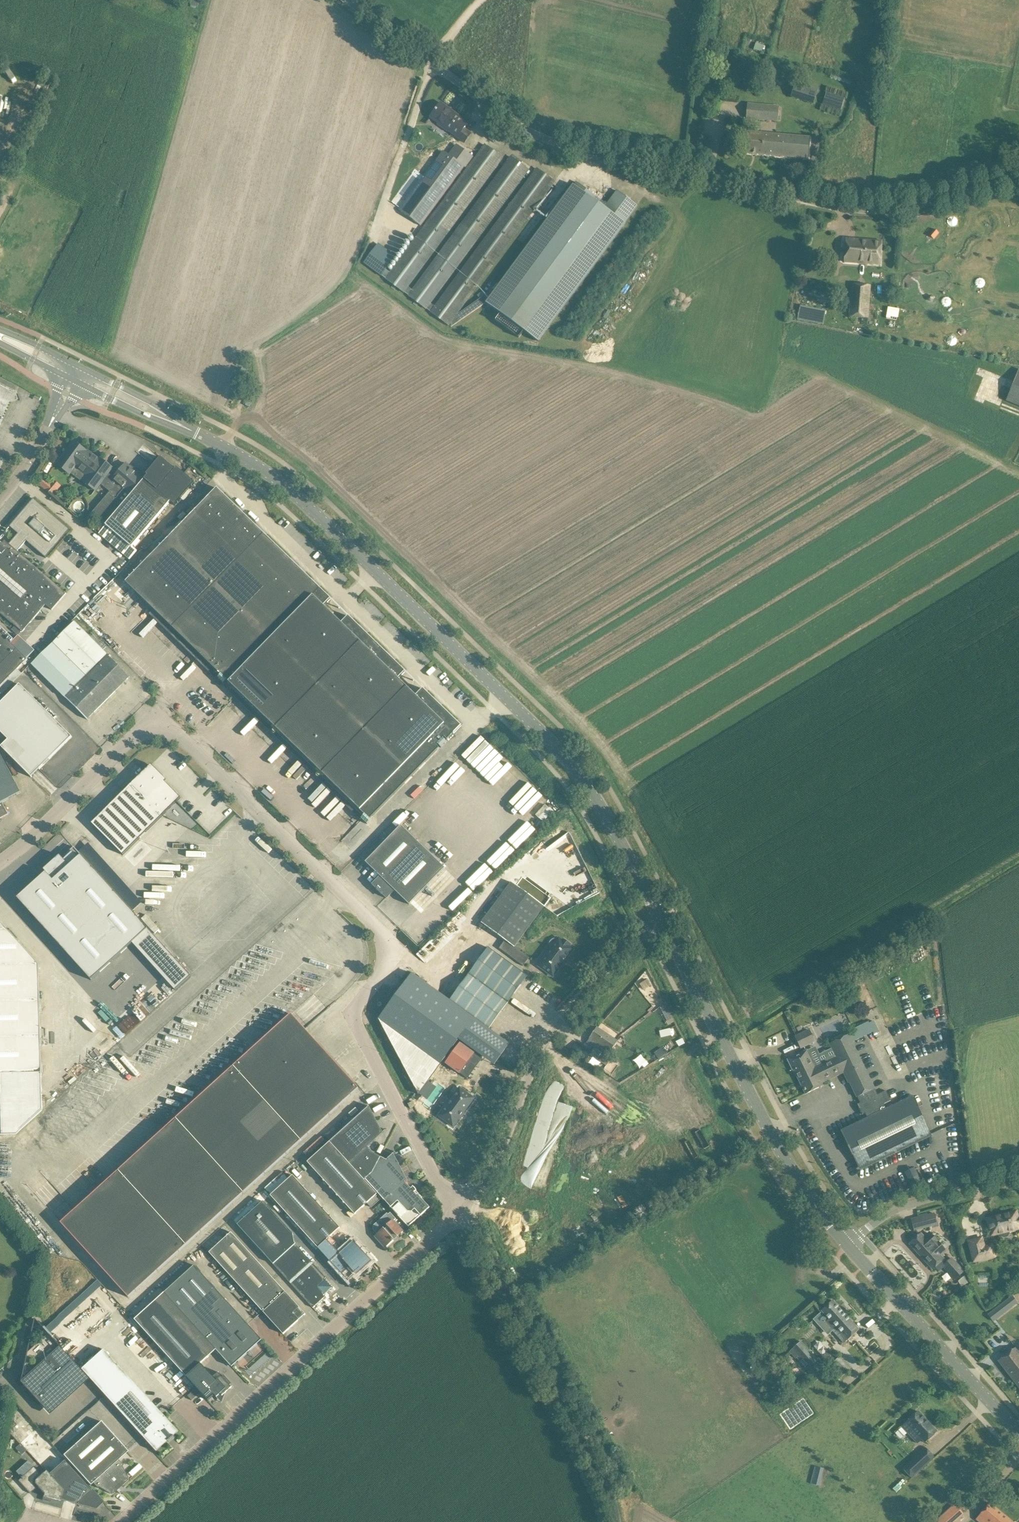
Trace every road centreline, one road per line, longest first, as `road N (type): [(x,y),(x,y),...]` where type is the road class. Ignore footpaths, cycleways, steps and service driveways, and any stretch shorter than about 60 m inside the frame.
road 1 (unclassified): [(465,1213),(357,1026),(362,1000),(382,971),(380,931),(178,736),(167,729),(137,734),(0,859)]
road 2 (unclassified): [(1018,180),(892,210),(843,208),(560,146),(518,126),(346,0)]
road 3 (secondary): [(661,924),(564,756),(313,511),(266,472),(196,434)]
road 4 (unclassified): [(122,1521),(465,1213)]
road 5 (secondary): [(848,1245),(814,1207),(661,924)]
road 6 (unclassified): [(465,1213),(556,1025),(661,924)]
road 7 (unclassified): [(616,1521),(465,1213)]
road 8 (secondary): [(1018,1434),(848,1245)]
road 9 (unclassified): [(848,1245),(915,1205),(1018,1180)]
road 10 (secondary): [(196,434),(81,367)]
road 11 (secondary): [(79,383),(196,434)]

